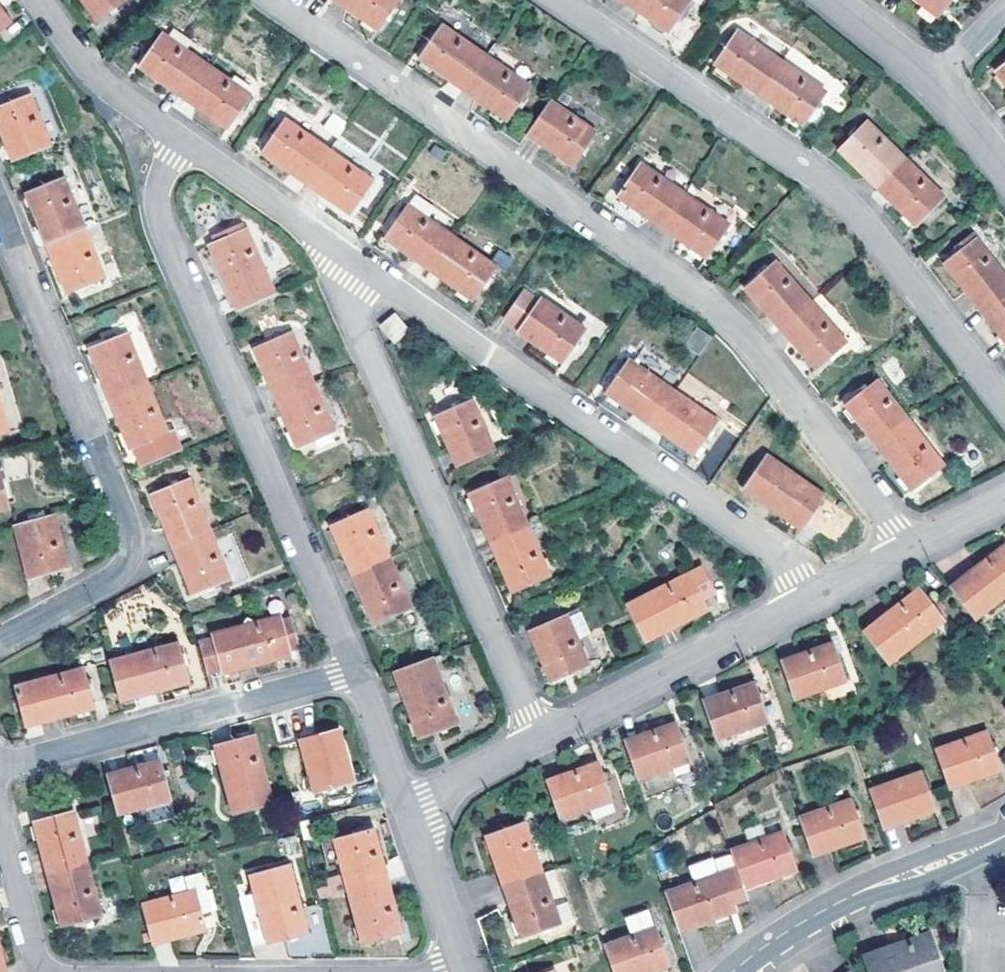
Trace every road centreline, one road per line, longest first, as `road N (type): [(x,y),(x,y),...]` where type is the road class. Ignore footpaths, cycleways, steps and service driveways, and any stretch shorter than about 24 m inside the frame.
road 1 (residential): [(910,549),(745,336),(262,0)]
road 2 (residential): [(1004,406),(861,218),(820,179),(561,0)]
road 3 (residential): [(336,250),(797,575),(809,601)]
road 4 (residential): [(184,139),(168,160),(157,227),(355,670)]
road 5 (residential): [(548,735),(341,295),(336,250)]
road 6 (residential): [(0,638),(122,573),(132,536),(0,207)]
road 7 (residential): [(0,766),(355,670)]
road 8 (residential): [(734,971),(778,936),(865,888),(1004,835)]
road 9 (residential): [(548,735),(809,601)]
road 10 (residential): [(184,139),(89,71),(35,0)]
road 11 (residential): [(184,139),(336,250)]
road 12 (residential): [(407,812),(469,971)]
road 13 (residential): [(52,971),(35,952),(0,818)]
road 14 (residential): [(407,812),(548,735)]
road 15 (residential): [(355,670),(407,812)]
road 16 (residential): [(935,80),(834,0)]

